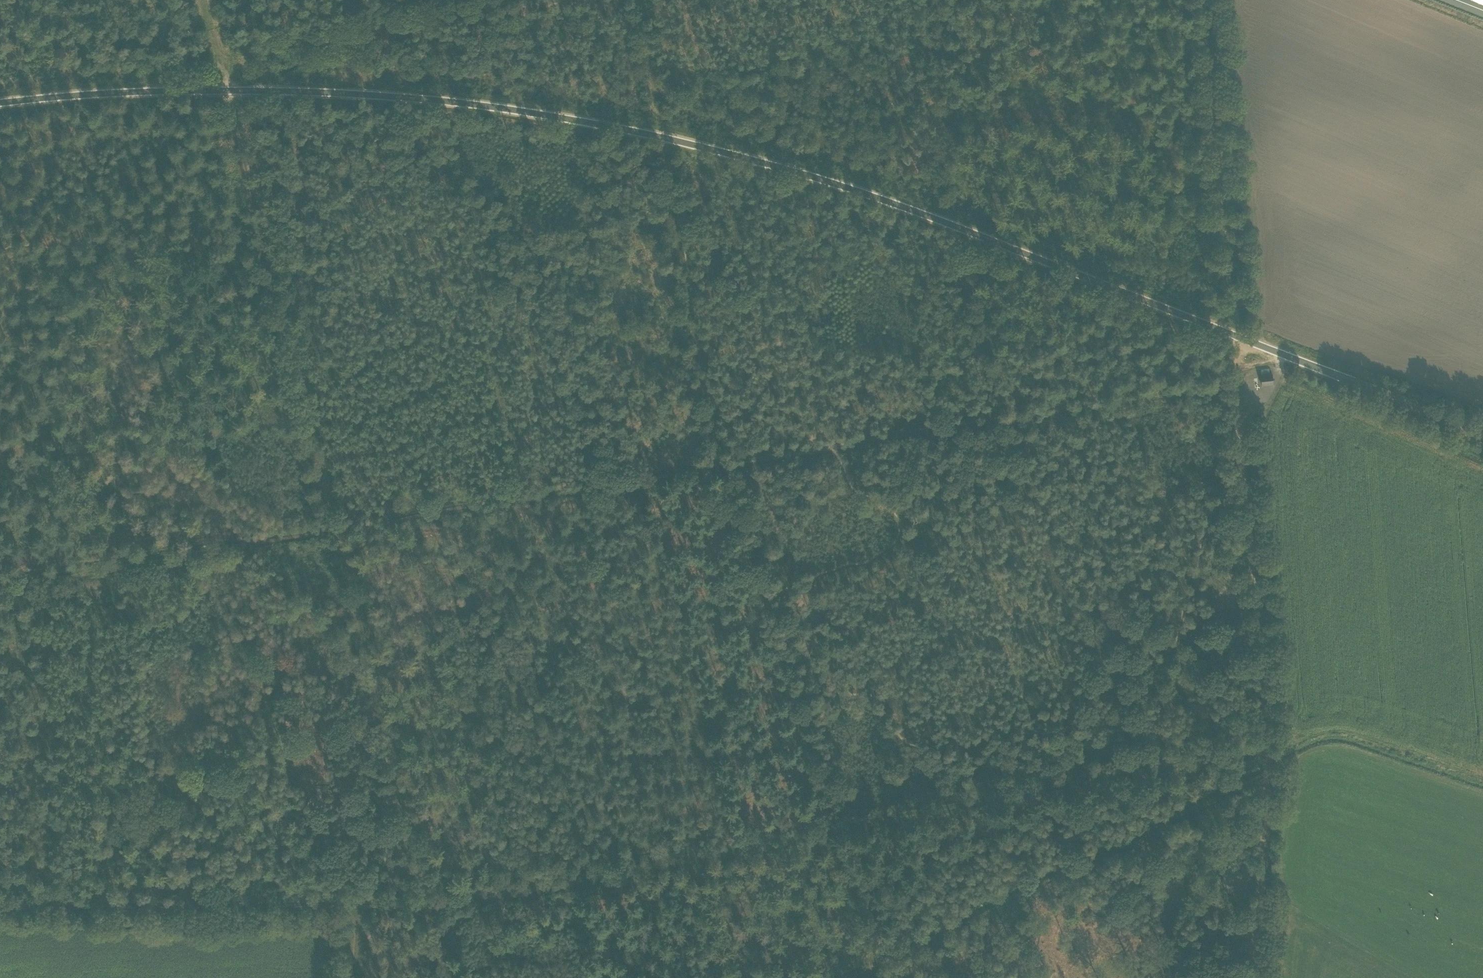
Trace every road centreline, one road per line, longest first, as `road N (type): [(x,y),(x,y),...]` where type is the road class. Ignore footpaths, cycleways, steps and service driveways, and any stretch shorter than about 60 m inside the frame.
road 1 (unclassified): [(1482,432),(991,236),(697,144),(575,118),(364,90),(164,90),(0,103)]
road 2 (track): [(447,977),(226,90)]
road 3 (track): [(664,137),(725,466),(862,963)]
road 4 (track): [(0,903),(429,903)]
road 5 (track): [(1270,763),(1256,532)]
road 6 (track): [(1249,977),(1270,763)]
road 7 (track): [(1256,532),(1237,383)]

